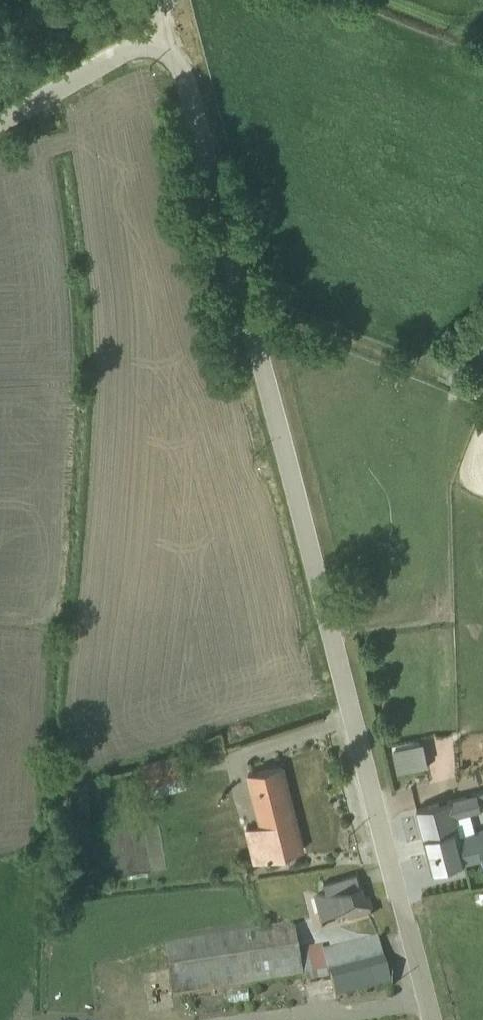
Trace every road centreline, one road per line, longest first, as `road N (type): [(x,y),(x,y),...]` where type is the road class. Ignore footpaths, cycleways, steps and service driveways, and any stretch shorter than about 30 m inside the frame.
road 1 (unclassified): [(162,40),(189,91),(430,1019)]
road 2 (unclassified): [(162,40),(0,127)]

